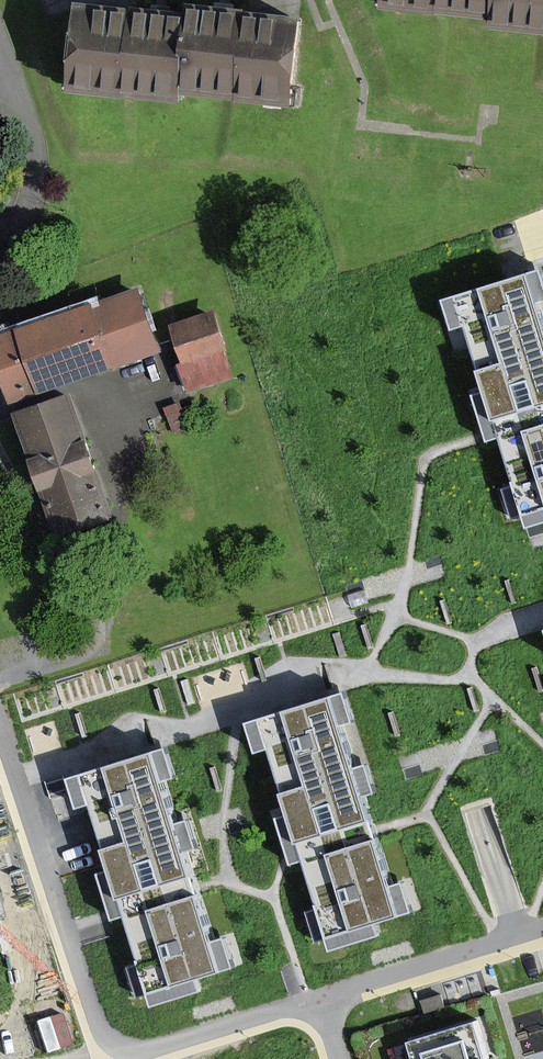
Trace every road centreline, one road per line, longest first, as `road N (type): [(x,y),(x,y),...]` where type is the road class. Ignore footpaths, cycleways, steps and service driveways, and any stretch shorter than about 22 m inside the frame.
road 1 (residential): [(209,1031),(141,1049),(93,1025),(0,734)]
road 2 (residential): [(320,998),(542,931)]
road 3 (residential): [(0,53),(32,158),(23,218),(0,254)]

